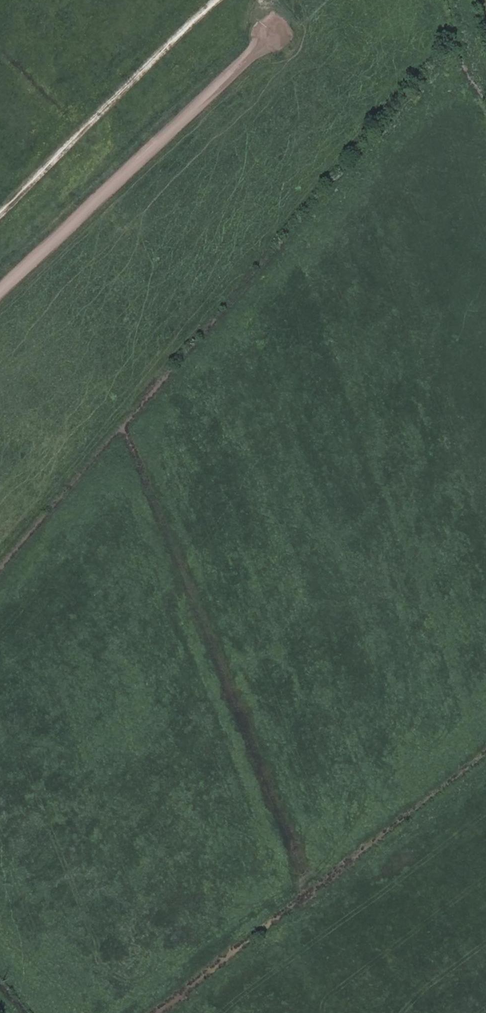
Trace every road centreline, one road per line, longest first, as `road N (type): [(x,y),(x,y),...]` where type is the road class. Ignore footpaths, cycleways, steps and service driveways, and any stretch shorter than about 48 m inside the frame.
road 1 (unclassified): [(274,28),(0,288)]

